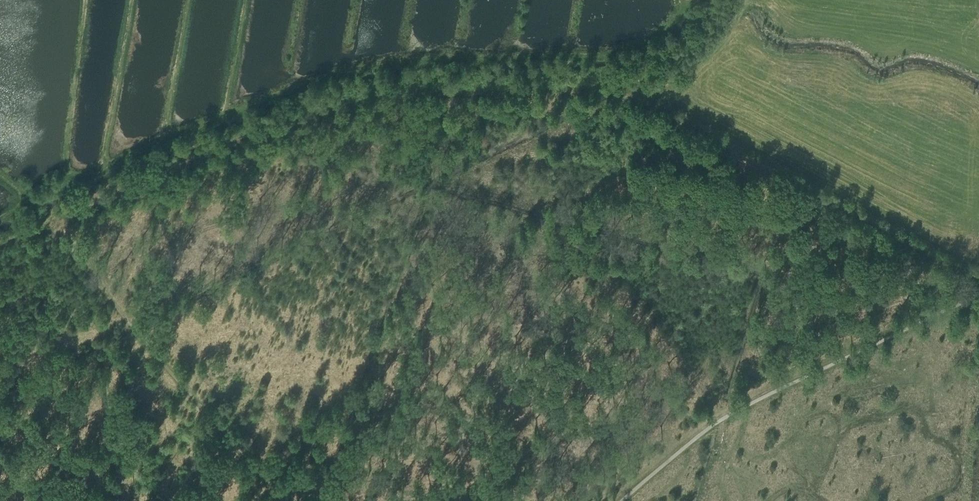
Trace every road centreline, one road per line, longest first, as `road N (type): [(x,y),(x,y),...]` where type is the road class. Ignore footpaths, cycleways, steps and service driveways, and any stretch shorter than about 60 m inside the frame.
road 1 (track): [(978,289),(722,412),(617,500)]
road 2 (track): [(0,253),(51,226),(285,500)]

